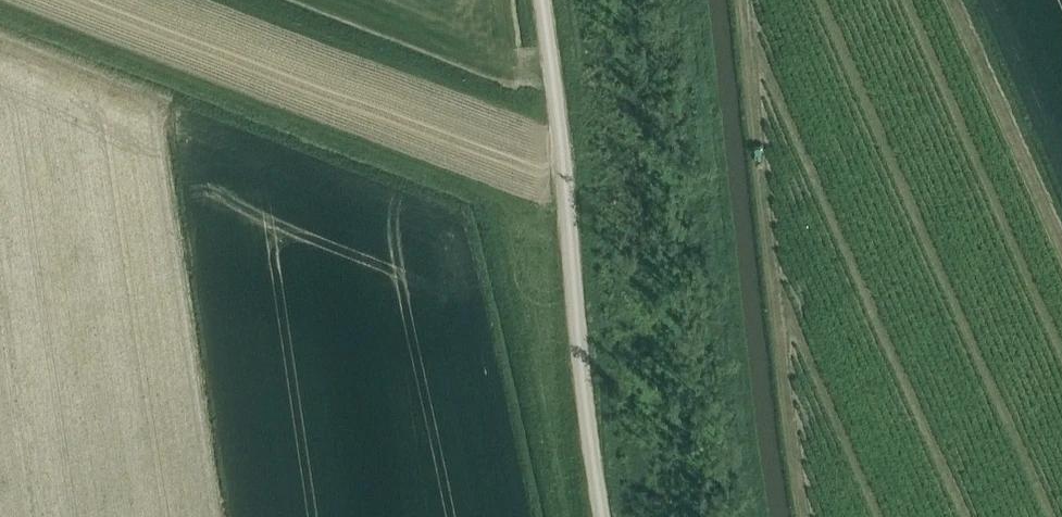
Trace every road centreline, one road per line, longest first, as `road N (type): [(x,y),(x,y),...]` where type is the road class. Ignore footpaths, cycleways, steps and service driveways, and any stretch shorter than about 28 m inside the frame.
road 1 (unclassified): [(618,516),(544,0)]

